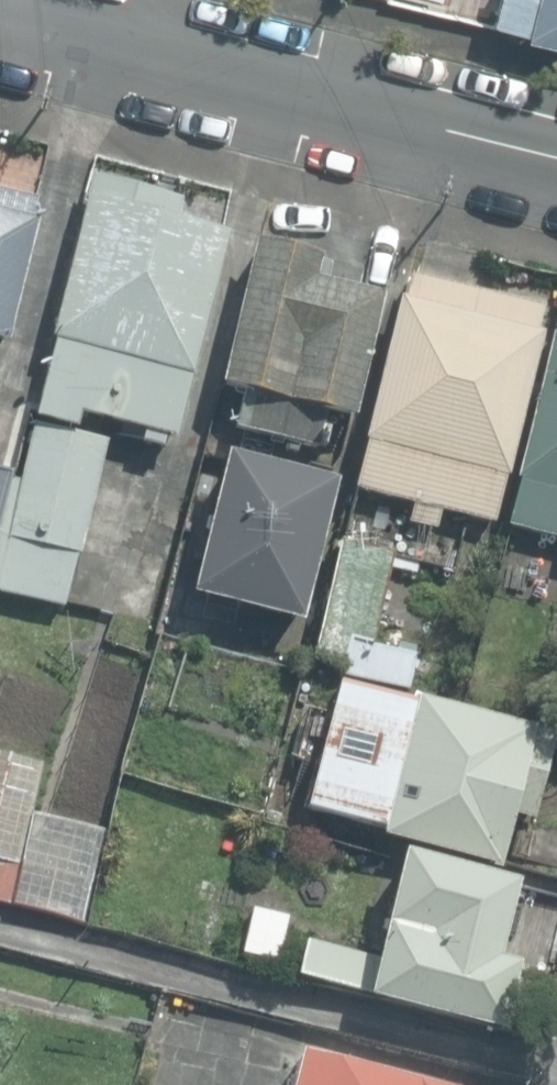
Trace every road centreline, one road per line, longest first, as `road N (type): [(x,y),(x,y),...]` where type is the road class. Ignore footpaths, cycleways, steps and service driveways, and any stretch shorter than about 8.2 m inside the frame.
road 1 (residential): [(556,157),(0,13)]

